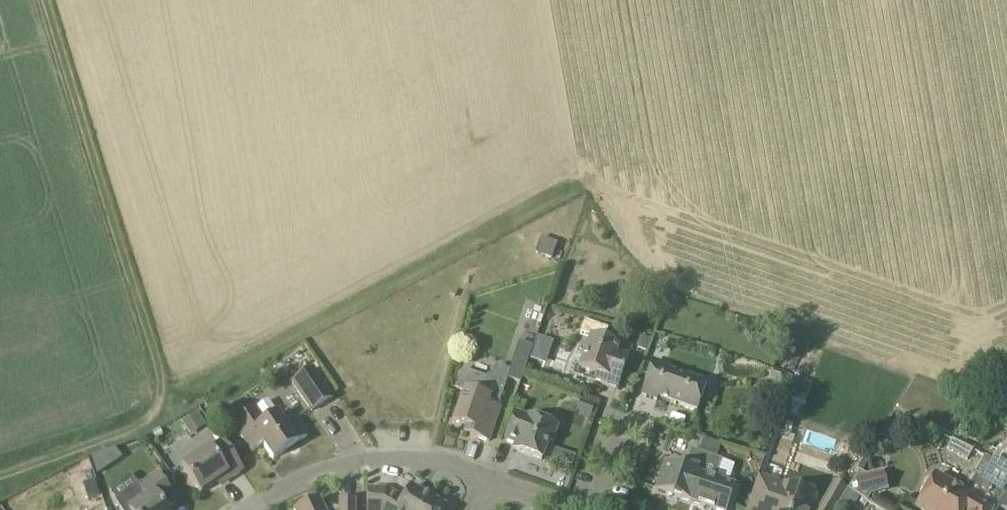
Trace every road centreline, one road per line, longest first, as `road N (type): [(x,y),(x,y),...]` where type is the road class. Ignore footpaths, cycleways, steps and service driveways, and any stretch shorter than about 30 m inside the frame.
road 1 (track): [(47,0),(167,415),(0,469)]
road 2 (residential): [(250,509),(314,472),(381,458),(465,458),(499,467)]

